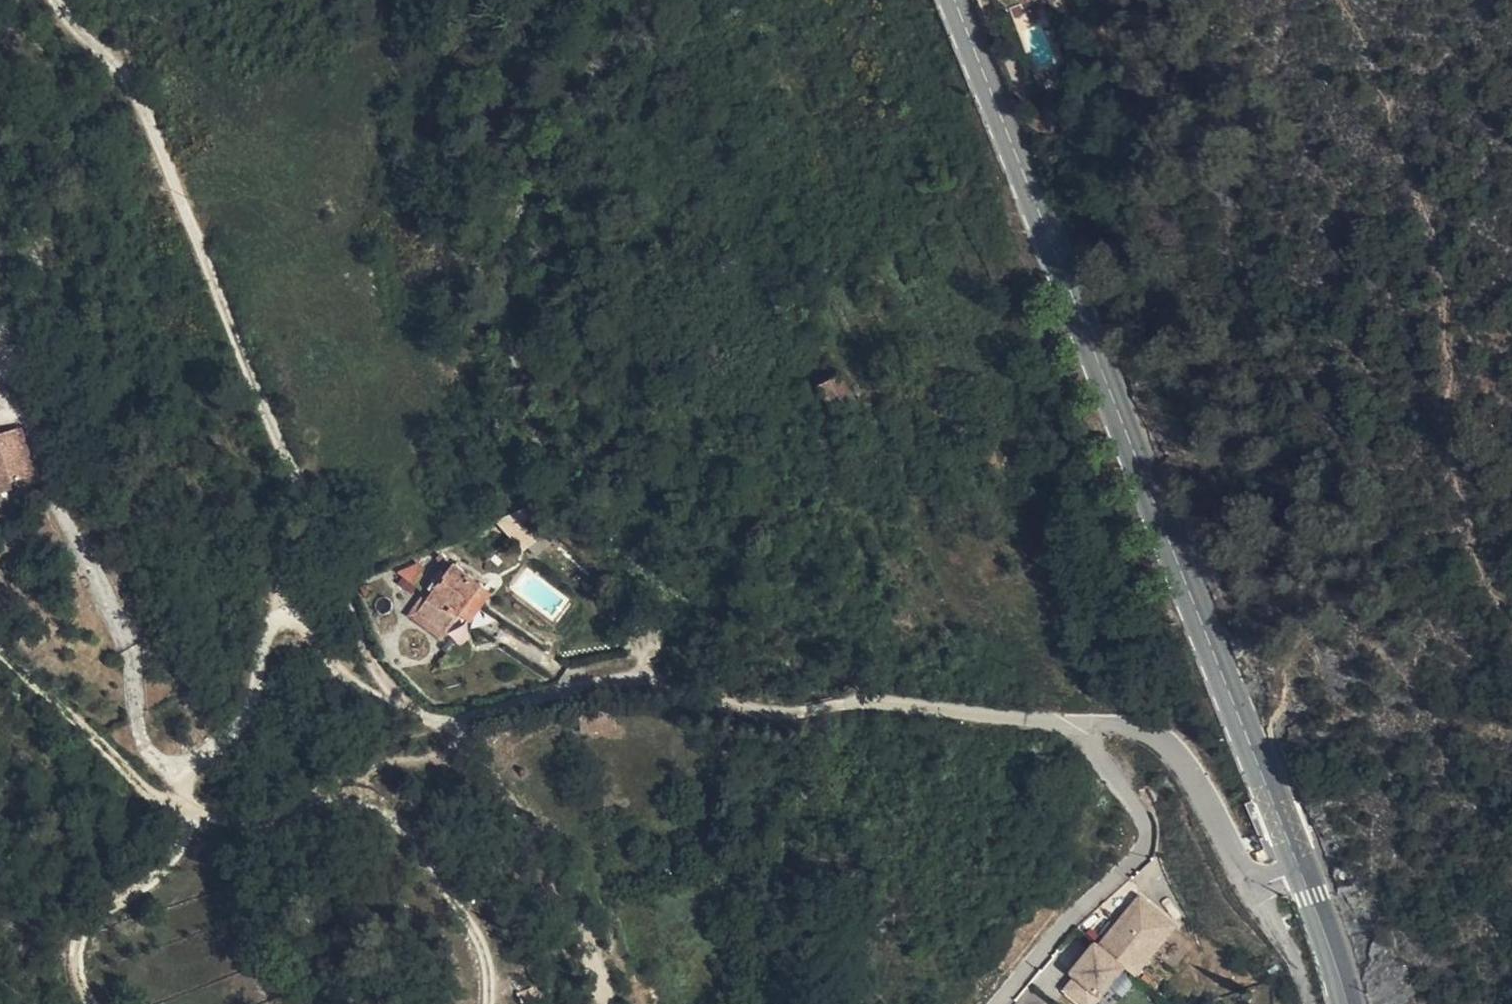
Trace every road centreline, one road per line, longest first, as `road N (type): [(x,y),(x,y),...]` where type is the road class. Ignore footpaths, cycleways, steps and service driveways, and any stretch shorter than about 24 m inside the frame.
road 1 (unclassified): [(1301,869),(1252,880),(1187,766),(1151,731),(898,702),(791,716),(677,688),(602,685),(446,733)]
road 2 (tertiary): [(1301,869),(955,0)]
road 3 (unclassified): [(187,810),(179,774),(243,728),(280,623),(312,638),(345,676),(403,700)]
road 4 (track): [(210,821),(158,795),(0,653)]
road 5 (unclassified): [(446,733),(444,749),(426,760),(369,766),(283,808),(210,821)]
road 6 (track): [(91,1003),(74,956),(88,924),(184,857),(210,821)]
road 7 (tertiary): [(1349,1003),(1301,869)]

